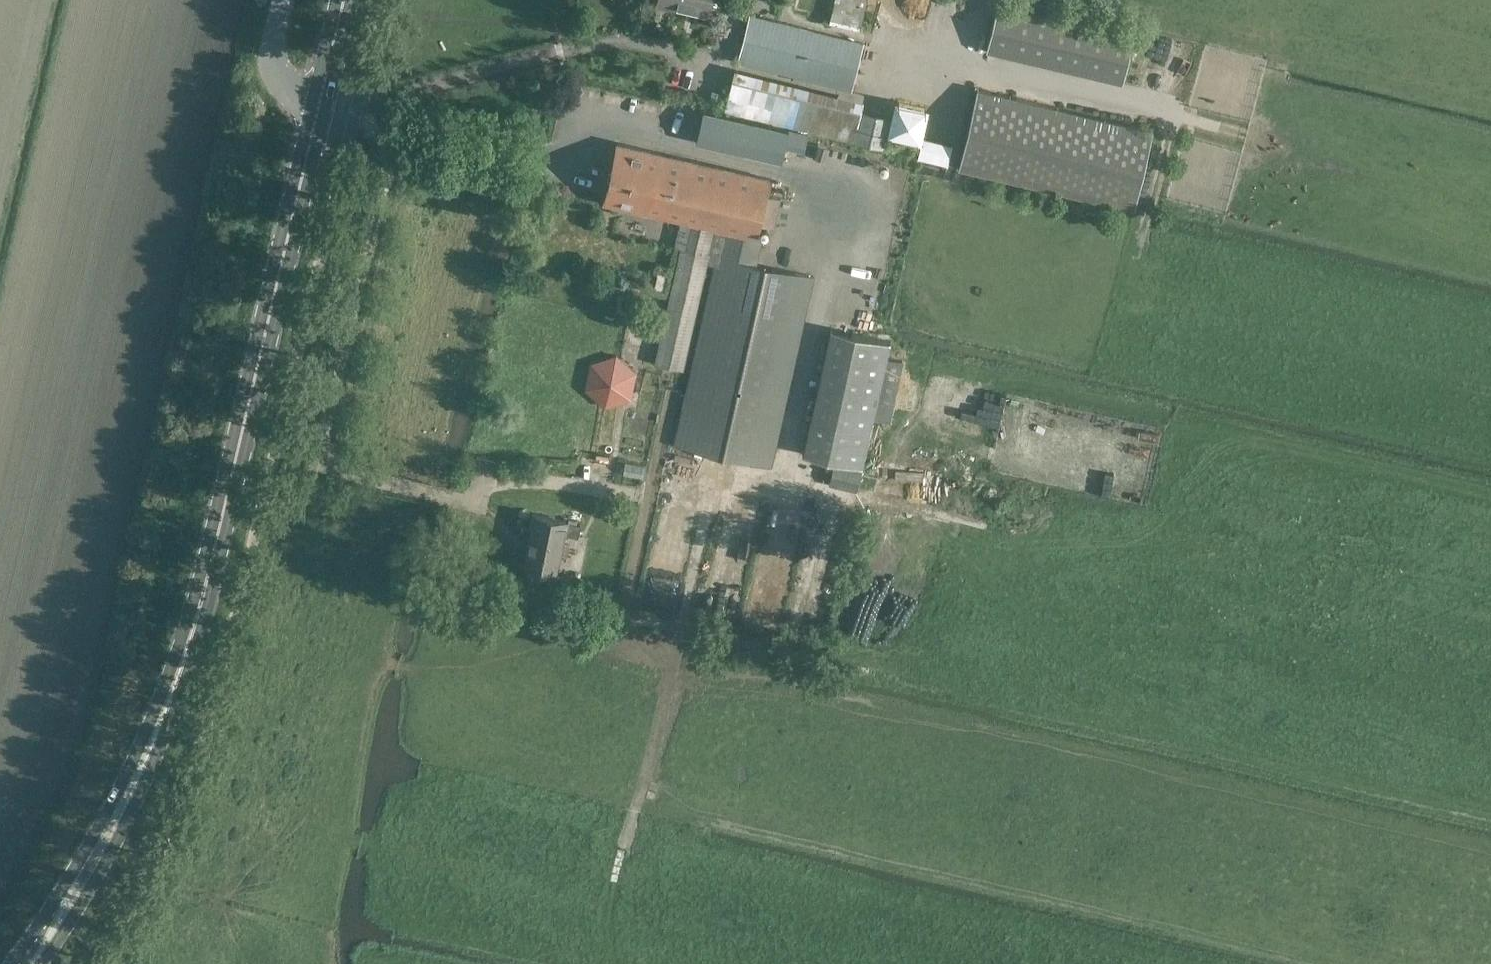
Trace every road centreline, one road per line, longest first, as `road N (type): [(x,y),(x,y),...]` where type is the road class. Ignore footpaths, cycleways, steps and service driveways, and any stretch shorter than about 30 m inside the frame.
road 1 (track): [(649,494),(622,617),(881,676),(957,681),(1084,645),(1129,650),(1277,695),(1383,746),(1490,774)]
road 2 (secondary): [(21,963),(91,871),(182,667),(321,103)]
road 3 (track): [(781,487),(839,186),(588,118),(567,151),(381,123)]
road 4 (track): [(638,801),(1346,963)]
road 5 (track): [(638,801),(444,682),(353,655),(383,482)]
road 6 (track): [(720,478),(615,883)]
road 7 (tertiary): [(321,103),(287,91),(272,65),(283,0)]
road 8 (track): [(1173,116),(1141,238)]
road 9 (track): [(1292,148),(1173,116)]

